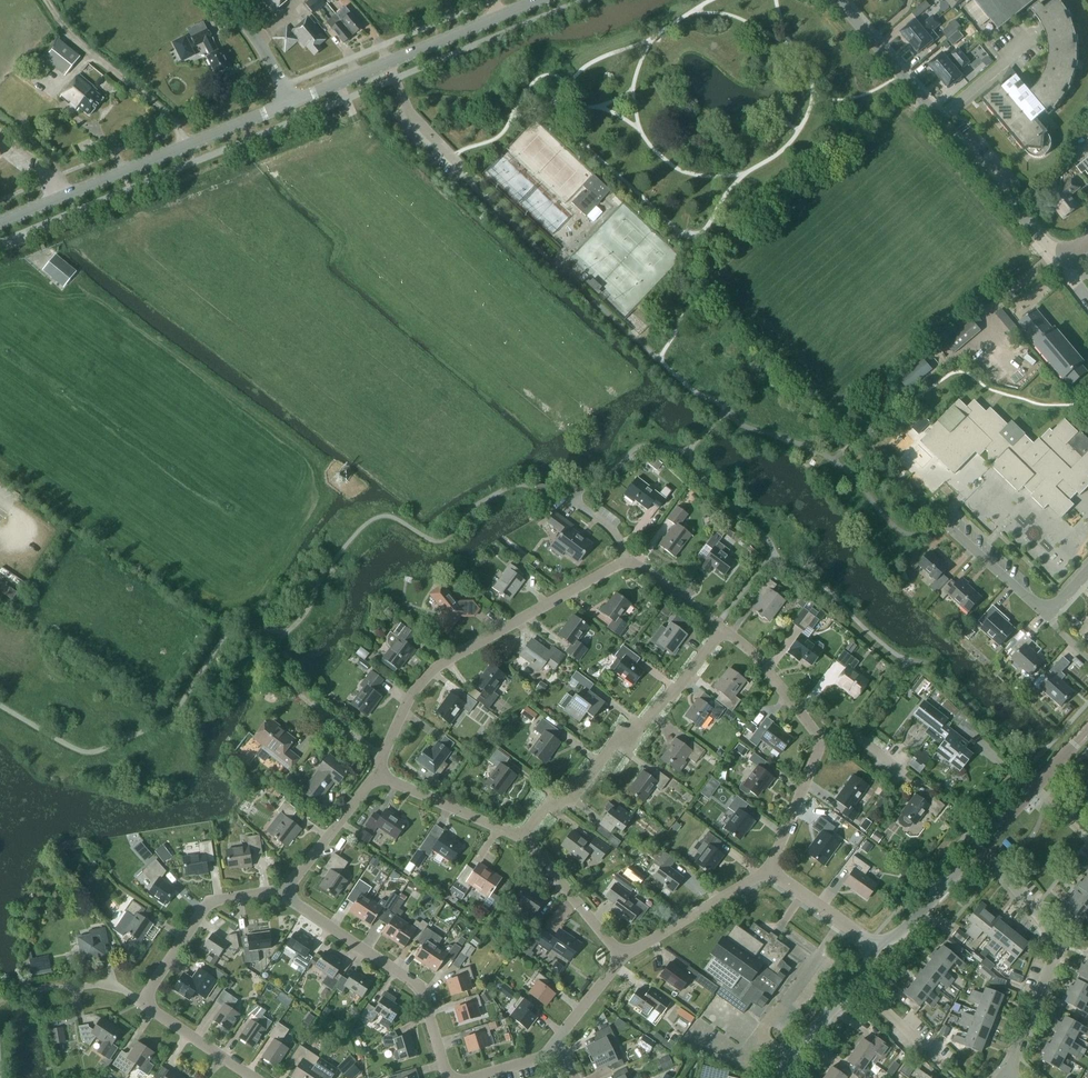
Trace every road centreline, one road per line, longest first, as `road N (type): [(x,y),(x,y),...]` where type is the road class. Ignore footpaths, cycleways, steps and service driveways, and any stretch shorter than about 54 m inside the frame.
road 1 (residential): [(723,629),(640,566),(618,565),(427,675),(382,756)]
road 2 (tertiary): [(1061,264),(839,0)]
road 3 (residential): [(254,1077),(145,1005),(195,918),(225,898),(284,892)]
road 4 (tertiary): [(0,225),(291,104)]
road 5 (residential): [(523,836),(642,725),(723,629)]
road 6 (tertiary): [(291,104),(540,0)]
road 7 (residential): [(1005,1074),(1058,946),(984,841)]
road 8 (residential): [(450,1077),(420,987),(284,892)]
road 9 (residential): [(949,527),(1048,615),(1087,571)]
road 10 (residential): [(622,958),(768,869)]
road 11 (tertiary): [(876,947),(778,1077)]
road 12 (residential): [(523,836),(622,958)]
road 13 (residential): [(284,892),(384,774)]
road 14 (tertiary): [(984,841),(904,931),(876,947)]
road 15 (residential): [(384,774),(523,836)]
road 16 (tertiary): [(1087,730),(984,841)]
road 17 (residential): [(821,740),(755,654),(723,629)]
road 18 (residential): [(768,869),(821,740)]
road 19 (residential): [(876,947),(768,869)]
road 20 (unclassified): [(291,104),(254,31),(223,0)]

